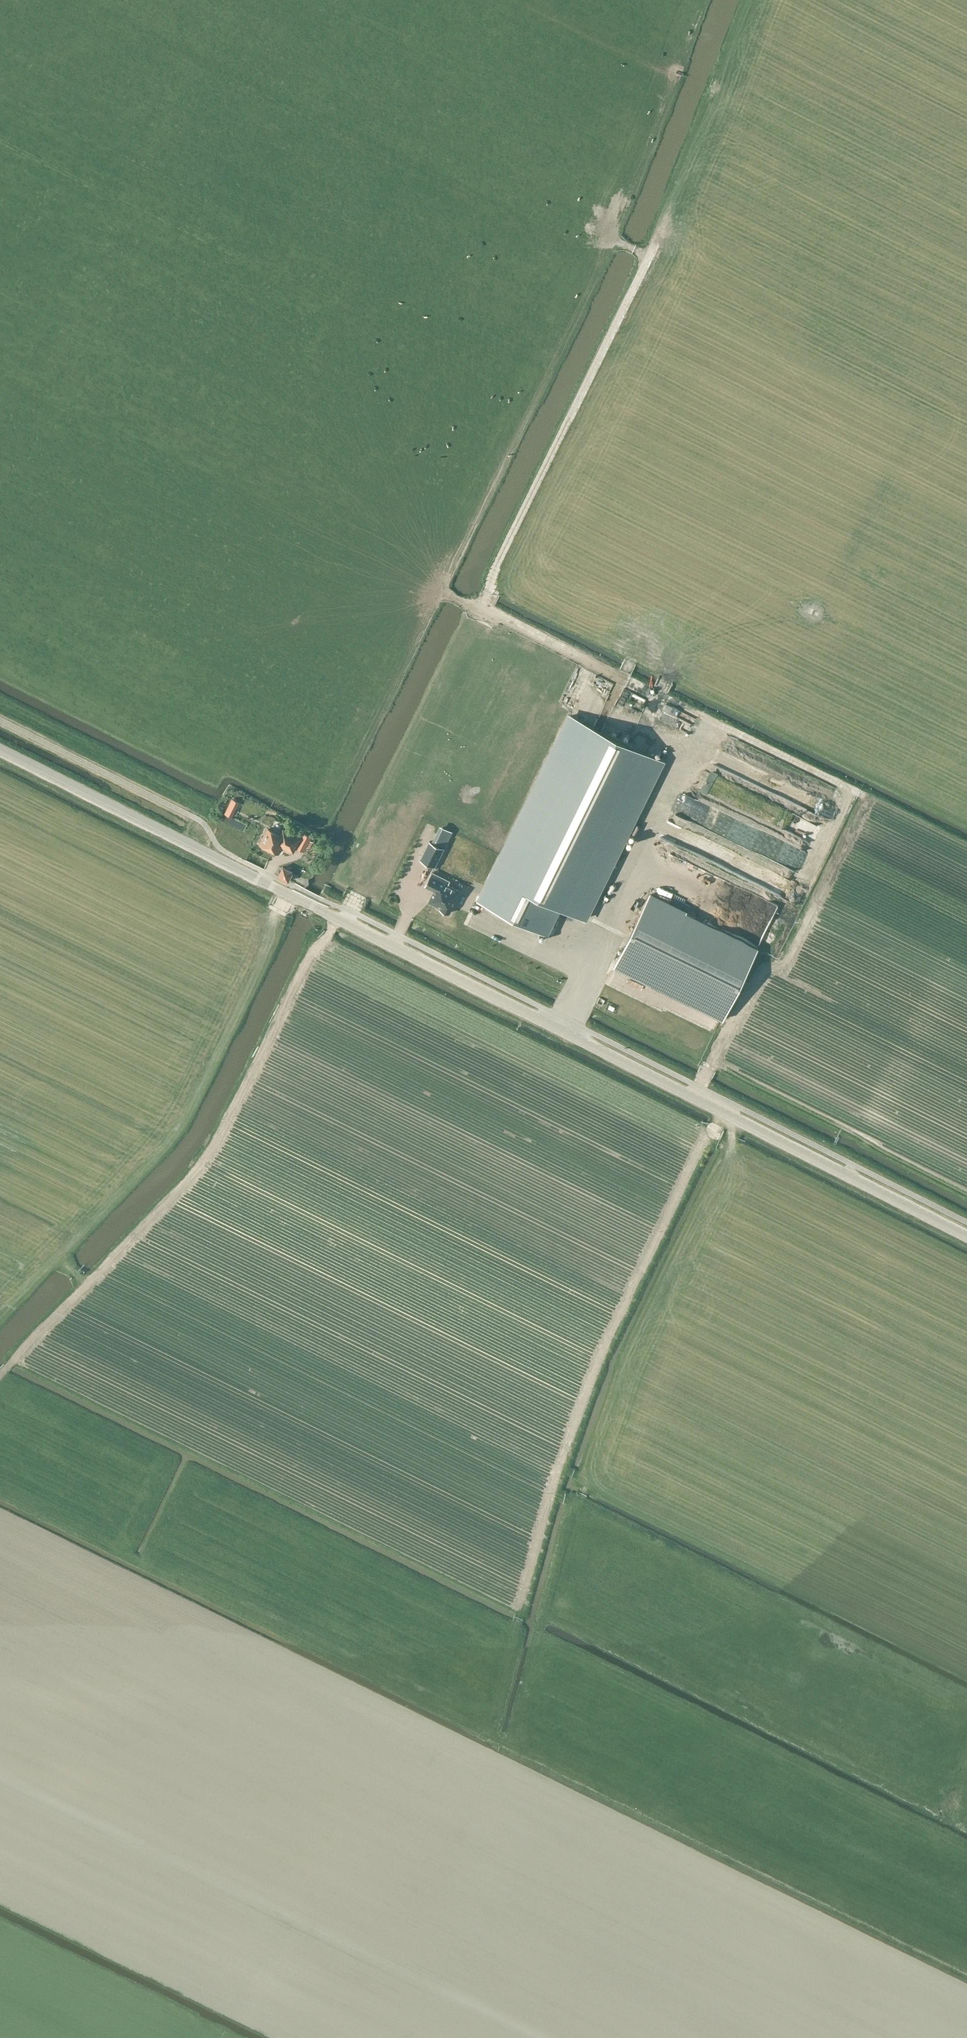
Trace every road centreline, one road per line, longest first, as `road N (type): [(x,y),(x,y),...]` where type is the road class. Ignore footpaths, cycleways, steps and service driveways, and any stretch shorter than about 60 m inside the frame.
road 1 (tertiary): [(966,1237),(0,751)]
road 2 (track): [(446,595),(715,723),(566,1021)]
road 3 (track): [(459,646),(648,257),(638,251)]

